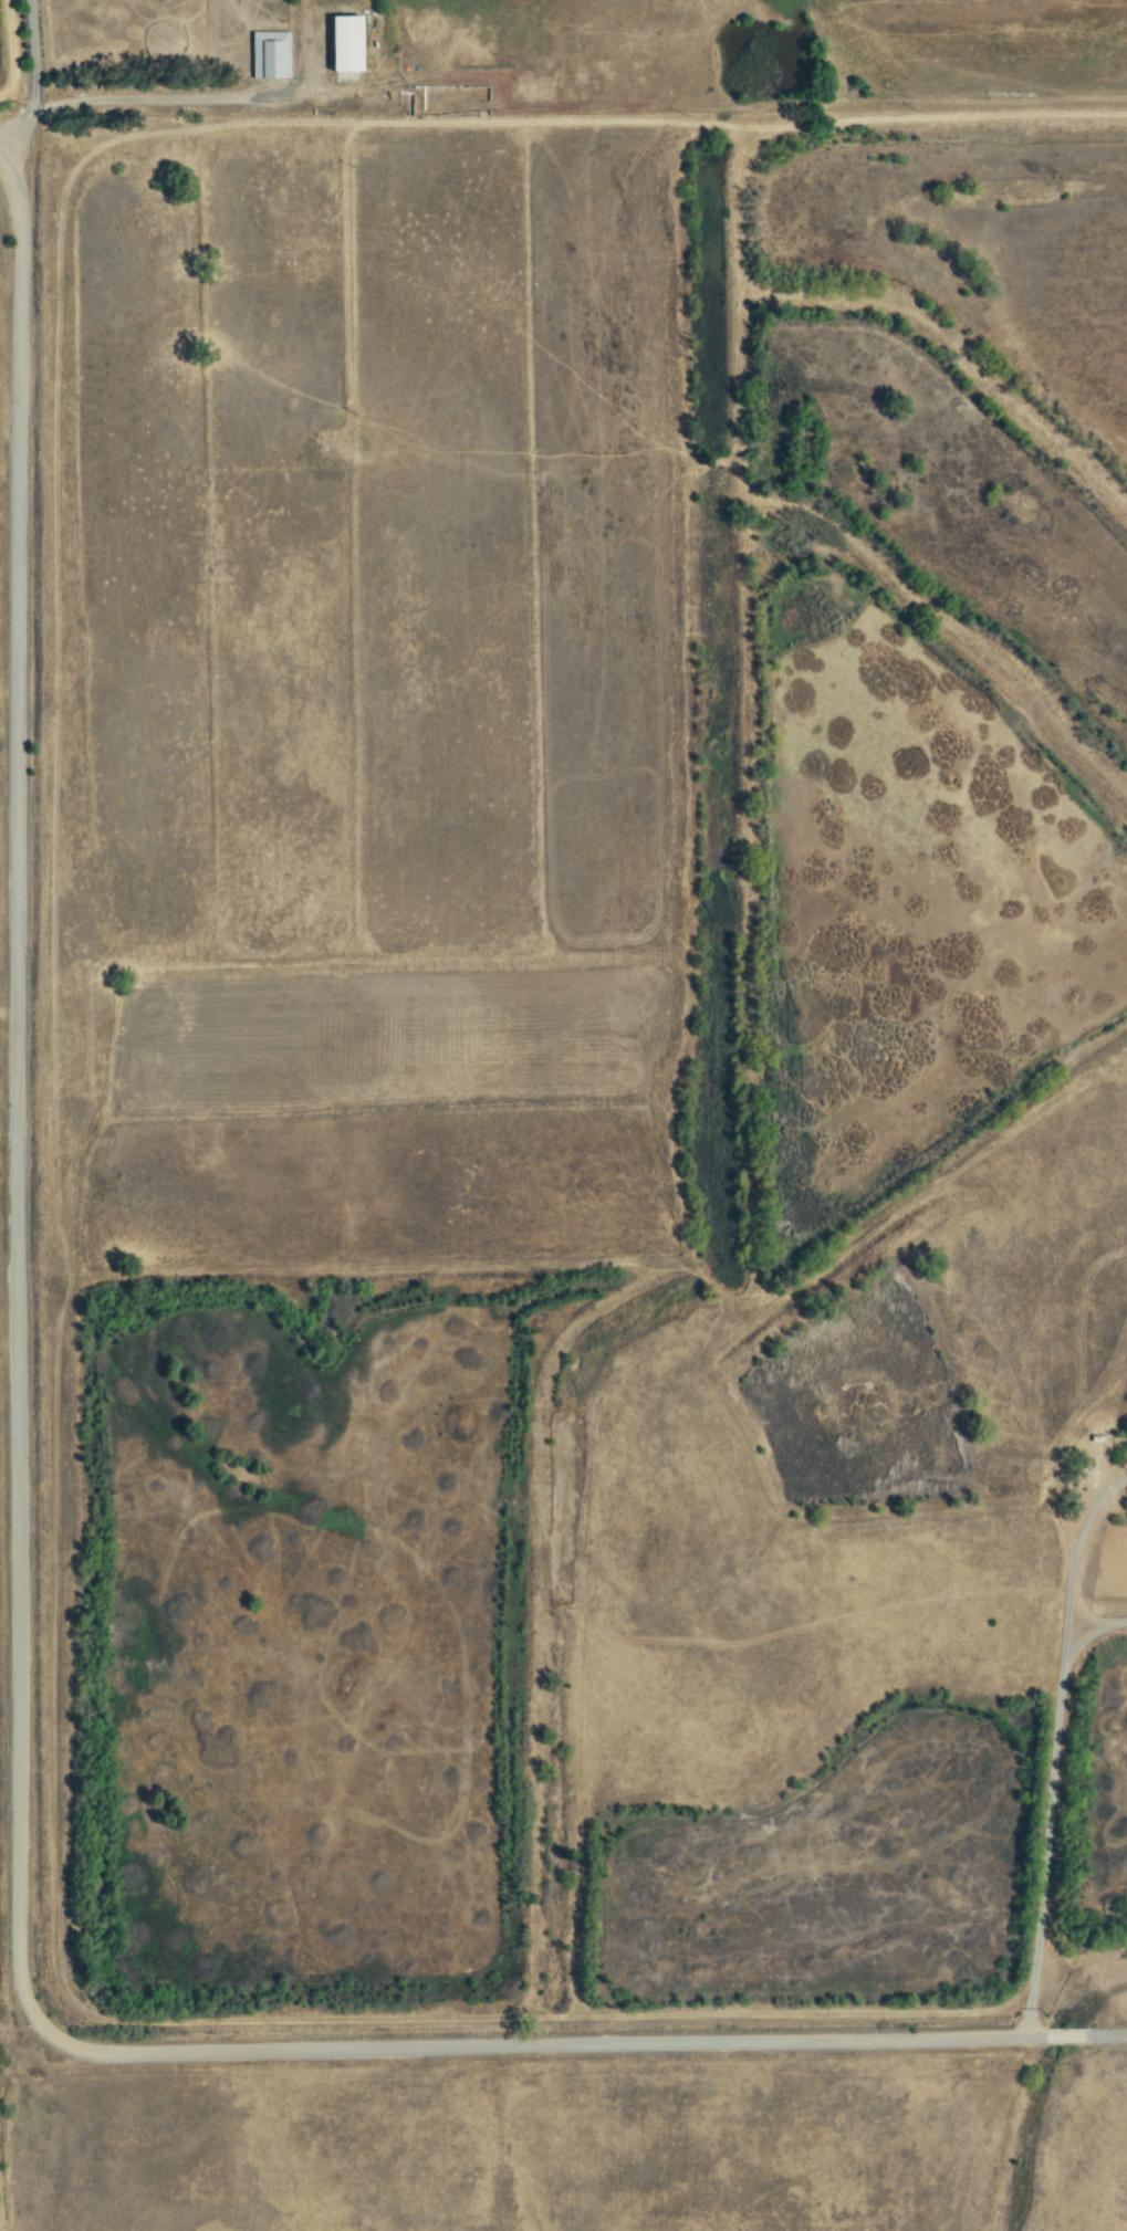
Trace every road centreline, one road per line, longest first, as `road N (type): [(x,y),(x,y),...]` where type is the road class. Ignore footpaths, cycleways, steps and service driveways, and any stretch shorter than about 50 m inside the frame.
road 1 (residential): [(1126,2037),(157,2054),(75,2047),(42,2025),(24,1986),(22,1948),(21,272),(13,197),(0,170)]

